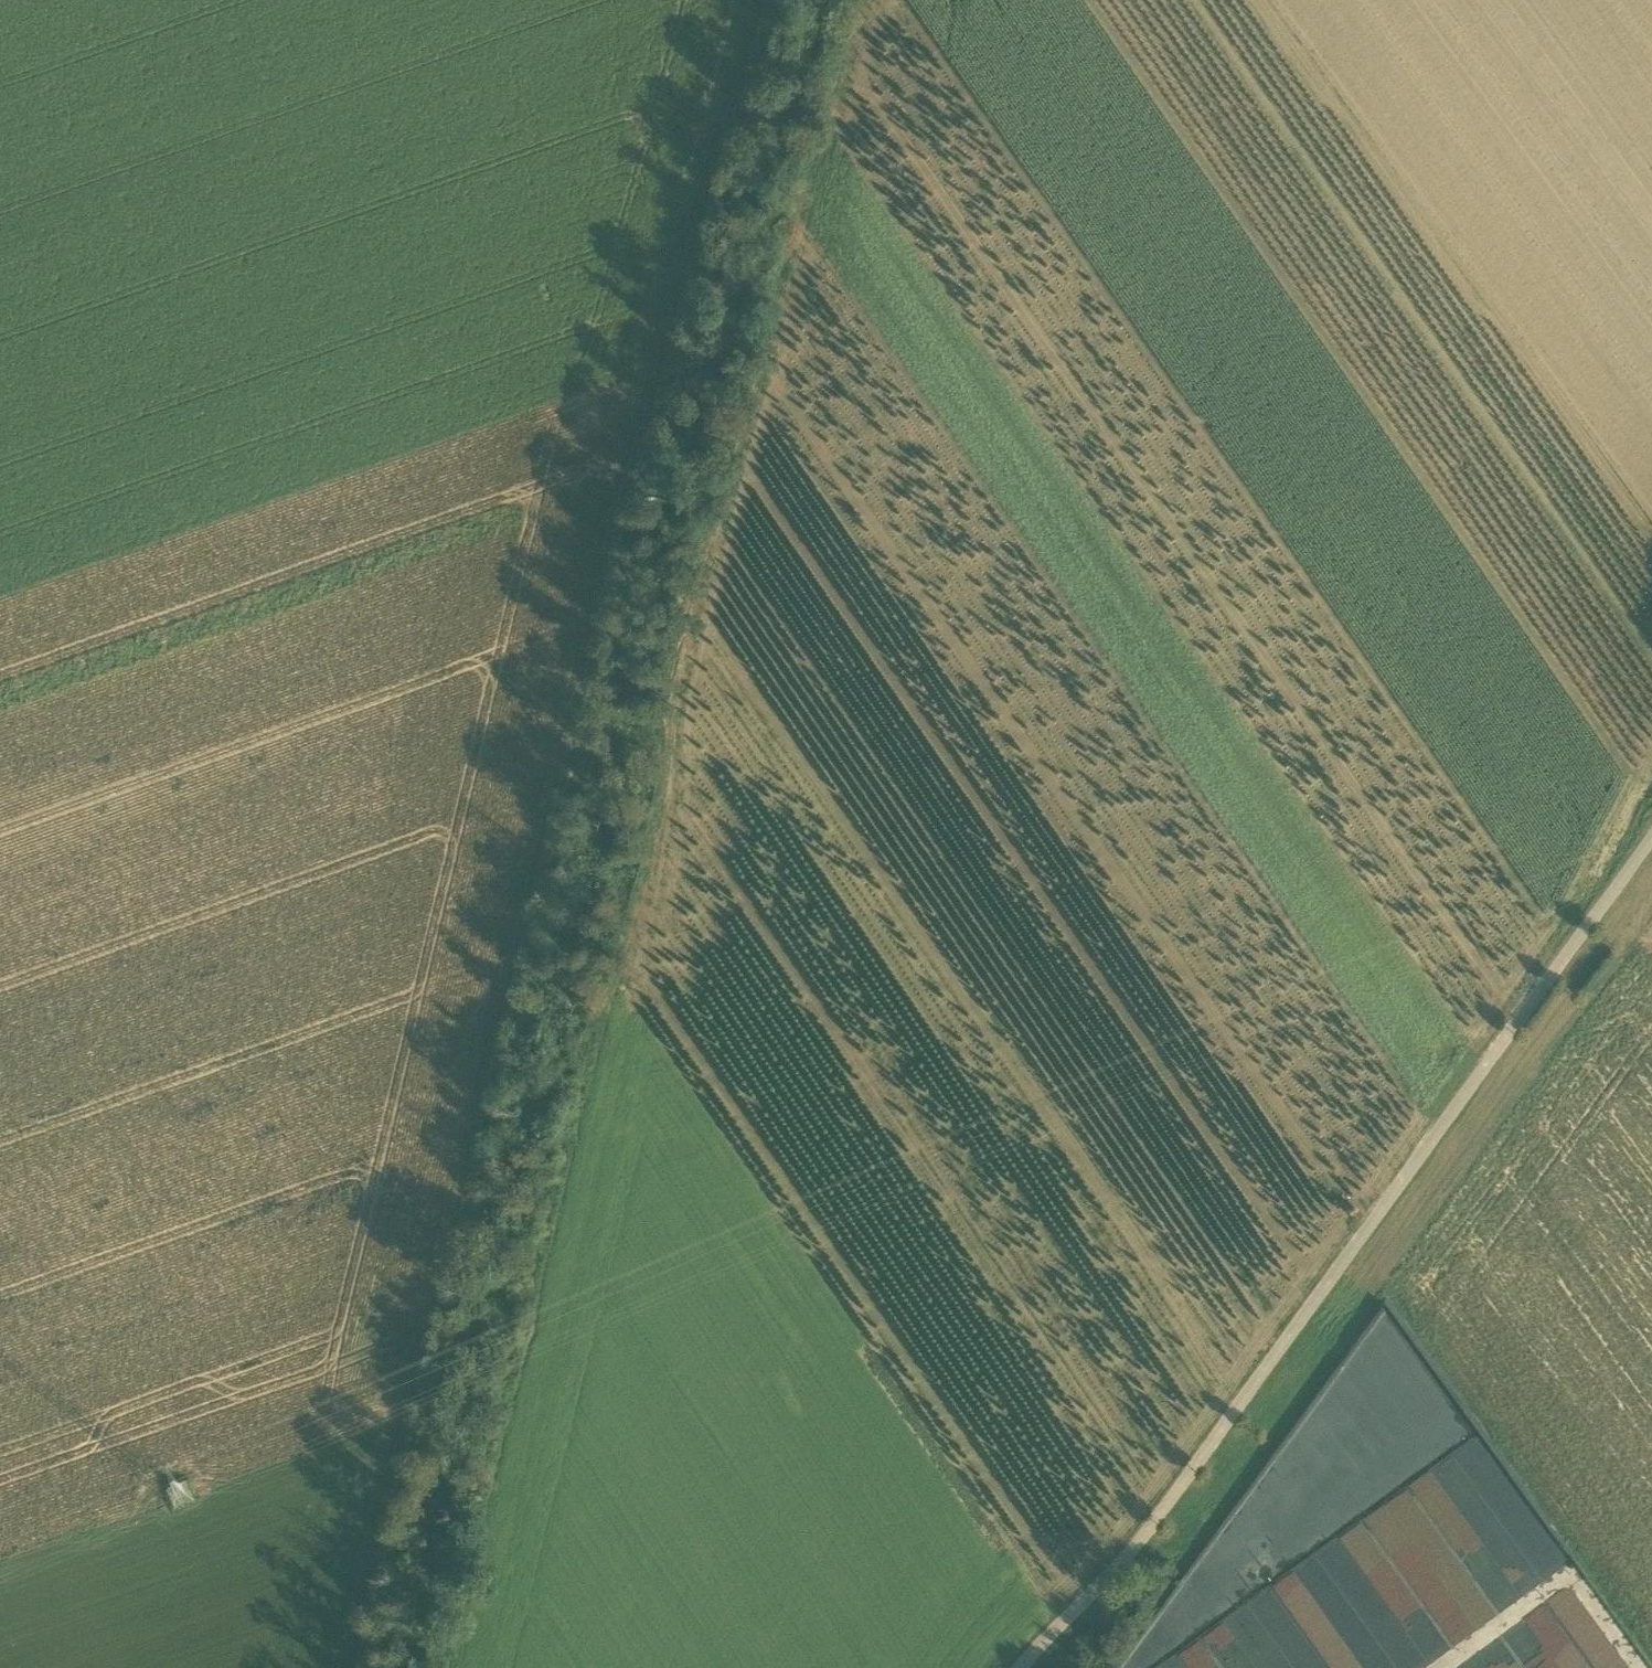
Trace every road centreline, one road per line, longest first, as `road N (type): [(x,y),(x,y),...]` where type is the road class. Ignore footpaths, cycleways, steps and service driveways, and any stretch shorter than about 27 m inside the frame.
road 1 (track): [(346,1667),(619,516),(764,0)]

